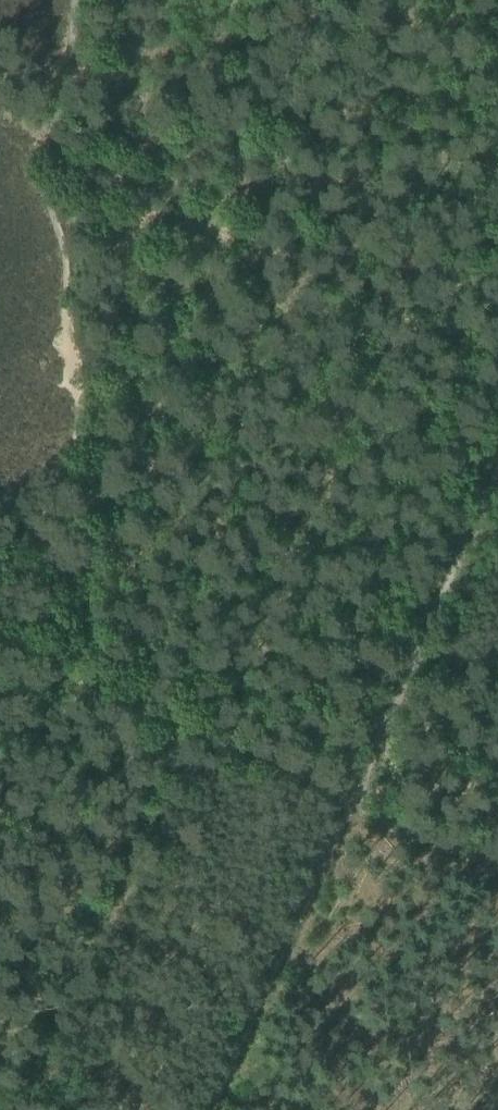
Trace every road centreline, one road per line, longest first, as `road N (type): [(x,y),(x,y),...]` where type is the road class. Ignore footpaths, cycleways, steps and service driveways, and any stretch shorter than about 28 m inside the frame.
road 1 (track): [(348,795),(497,452)]
road 2 (track): [(208,1109),(348,795)]

